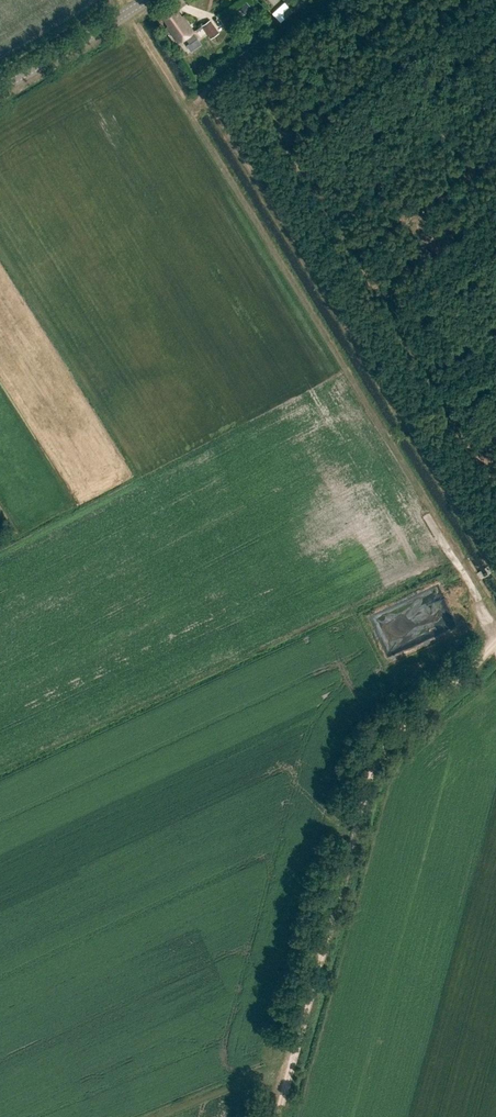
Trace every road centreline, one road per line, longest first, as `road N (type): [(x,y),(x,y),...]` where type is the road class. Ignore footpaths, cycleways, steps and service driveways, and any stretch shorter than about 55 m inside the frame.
road 1 (track): [(276,1116),(366,778),(400,728),(495,637)]
road 2 (tertiary): [(0,89),(145,0)]

